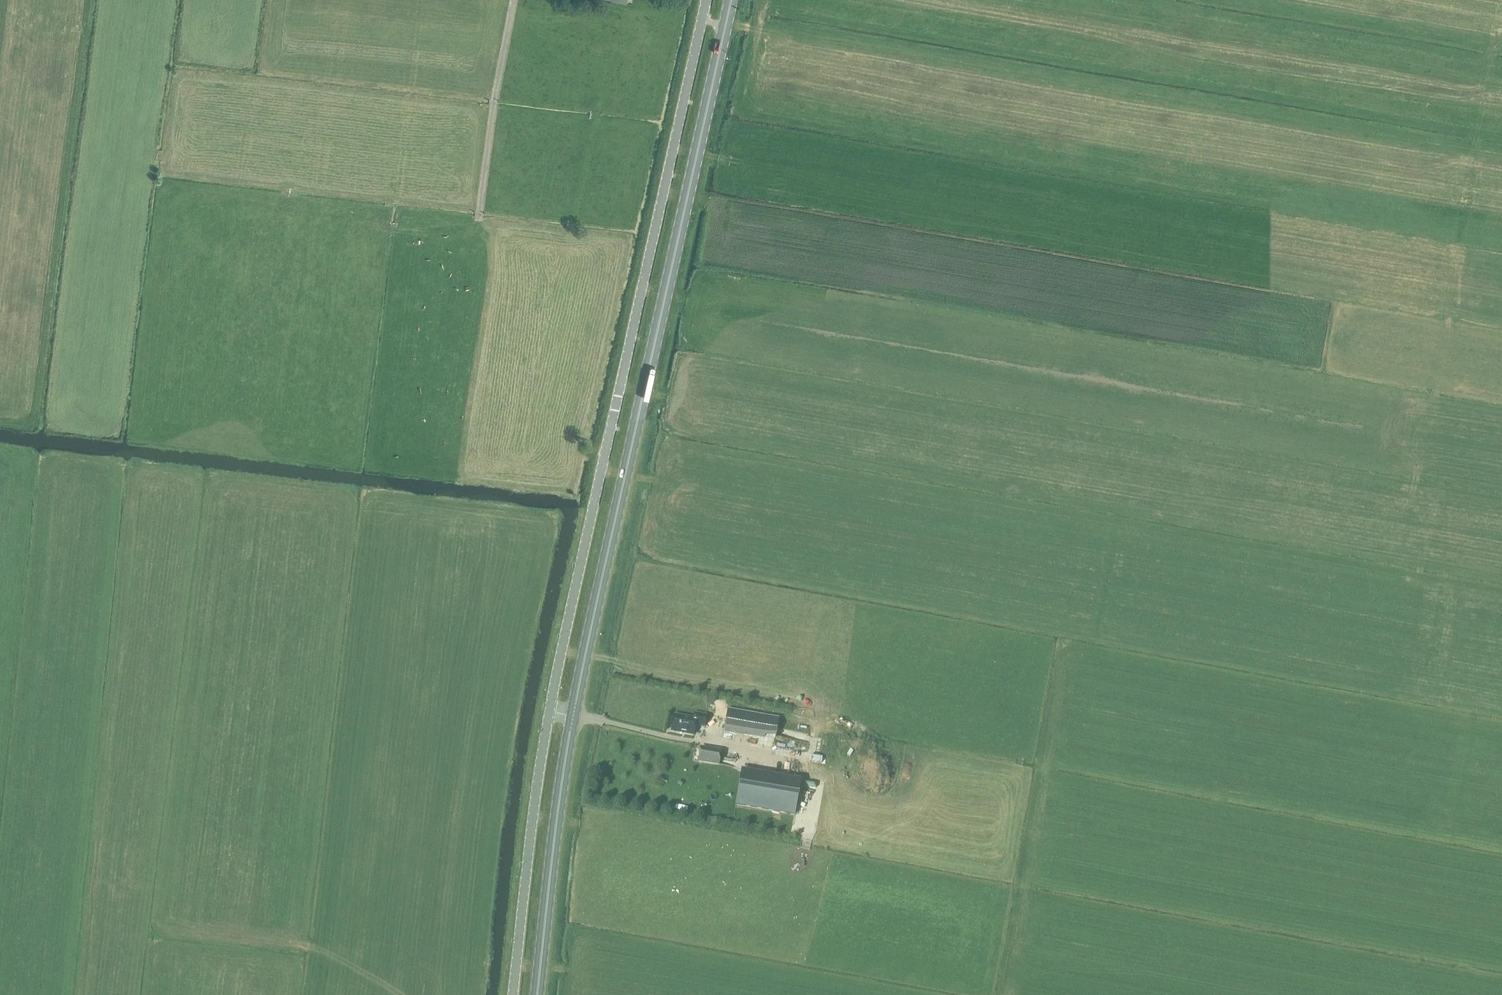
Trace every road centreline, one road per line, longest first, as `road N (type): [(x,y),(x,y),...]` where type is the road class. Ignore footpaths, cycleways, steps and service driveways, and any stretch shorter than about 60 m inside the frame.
road 1 (unclassified): [(513,994),(528,845),(564,637),(707,0)]
road 2 (primary): [(538,994),(583,663),(731,0)]

